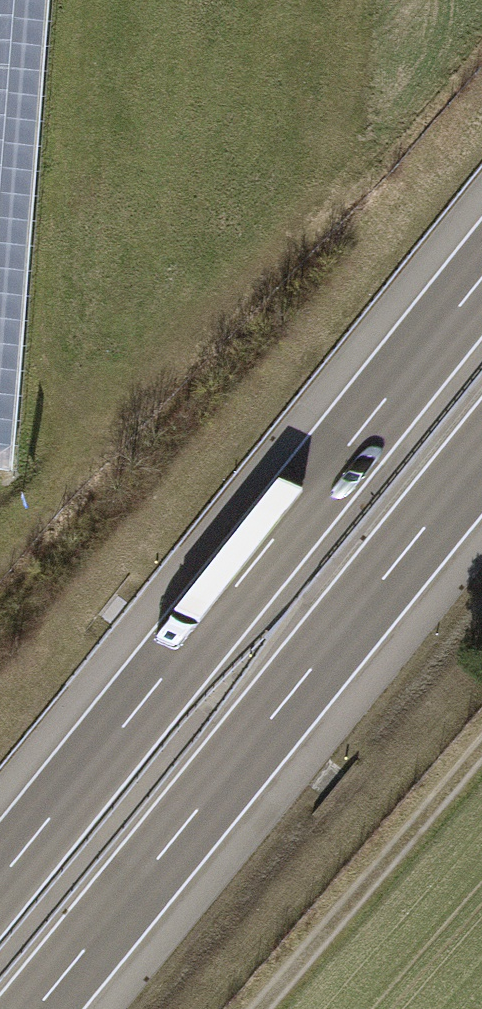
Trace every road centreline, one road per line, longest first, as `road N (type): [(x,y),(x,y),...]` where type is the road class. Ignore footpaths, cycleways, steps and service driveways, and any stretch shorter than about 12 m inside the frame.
road 1 (motorway): [(481,280),(0,880)]
road 2 (motorway): [(33,1008),(481,456)]
road 3 (track): [(0,549),(342,173),(362,0)]
road 4 (track): [(267,1008),(481,754)]

